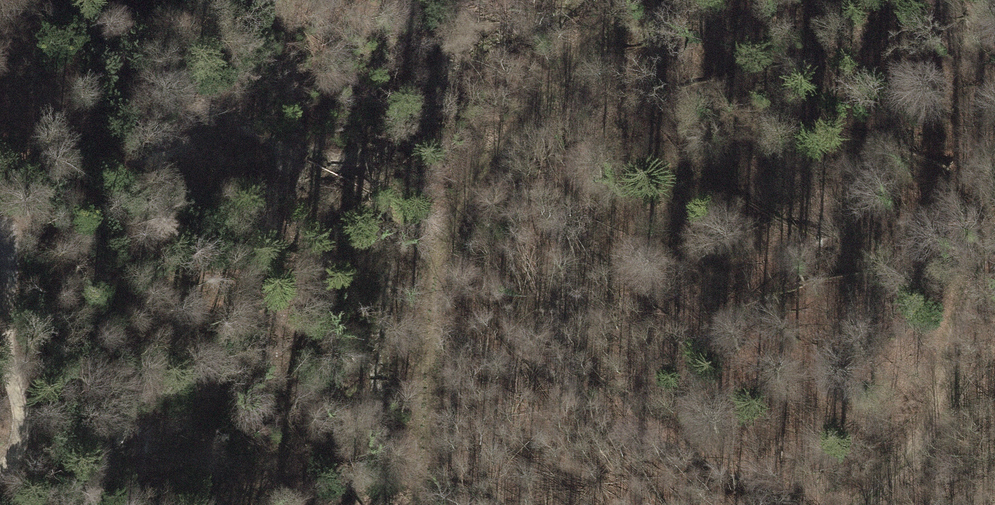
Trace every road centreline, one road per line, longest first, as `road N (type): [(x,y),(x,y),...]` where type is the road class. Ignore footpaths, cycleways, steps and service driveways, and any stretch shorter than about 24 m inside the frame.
road 1 (track): [(618,0),(478,179),(445,239),(430,305),(420,504)]
road 2 (track): [(863,504),(902,467),(931,419),(963,299),(994,240)]
road 3 (track): [(0,475),(23,421),(4,336),(9,262),(0,231)]

